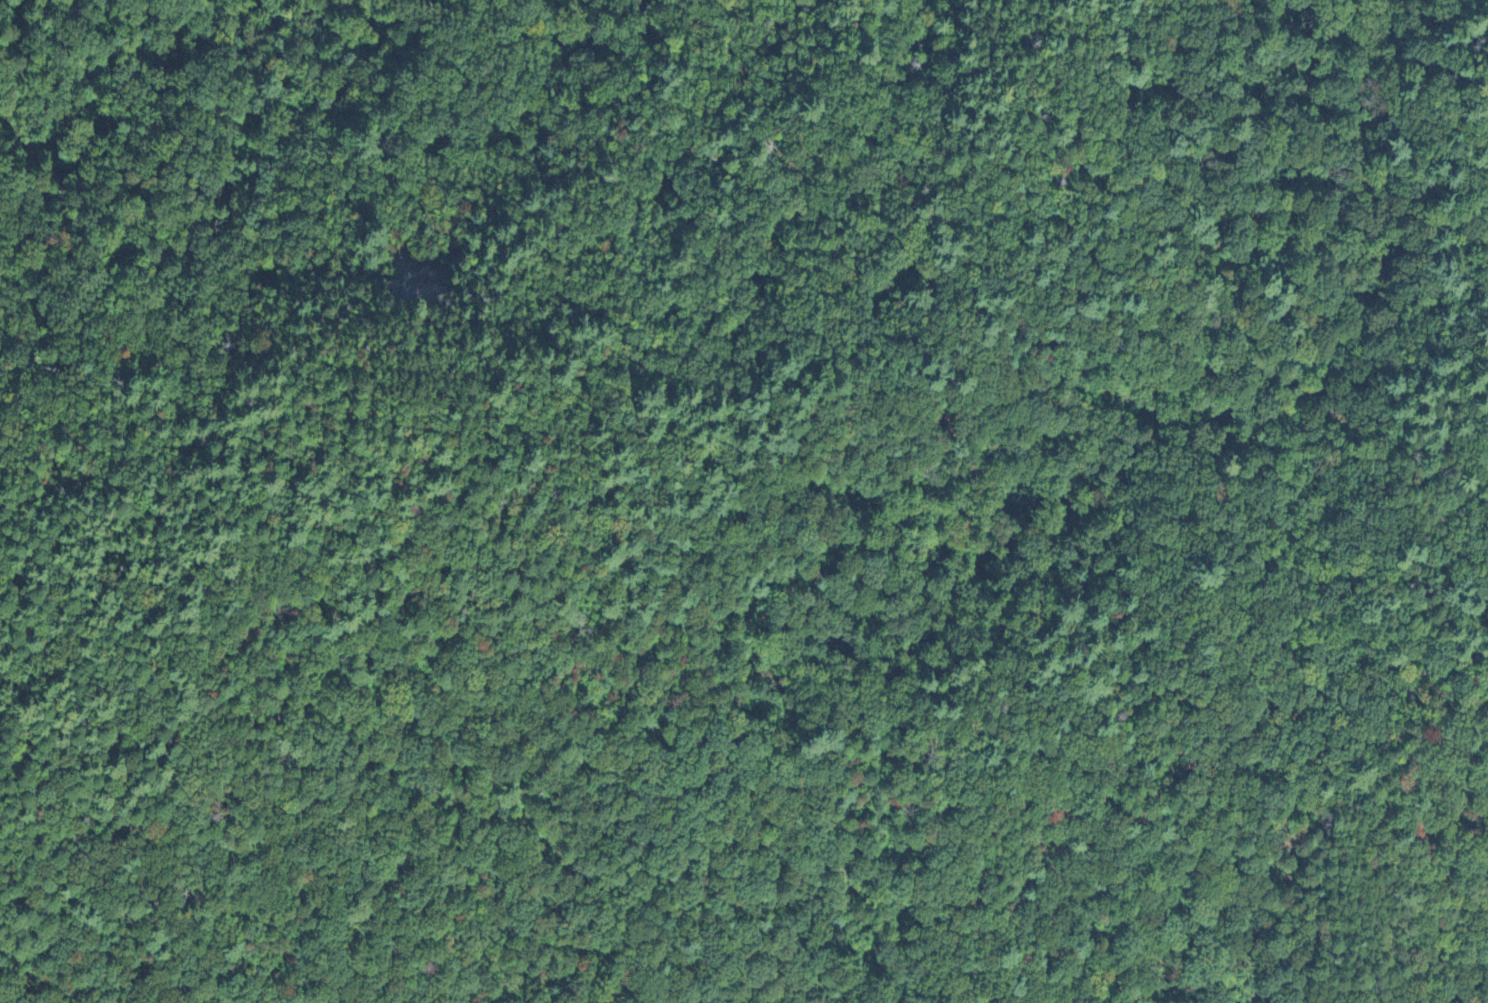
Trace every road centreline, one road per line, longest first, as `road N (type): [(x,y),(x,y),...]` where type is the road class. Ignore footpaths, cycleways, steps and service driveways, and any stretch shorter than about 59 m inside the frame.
road 1 (track): [(1487,646),(1437,619),(1381,571),(1378,555),(1487,482)]
road 2 (track): [(1487,297),(1453,266),(1451,201),(1487,179)]

